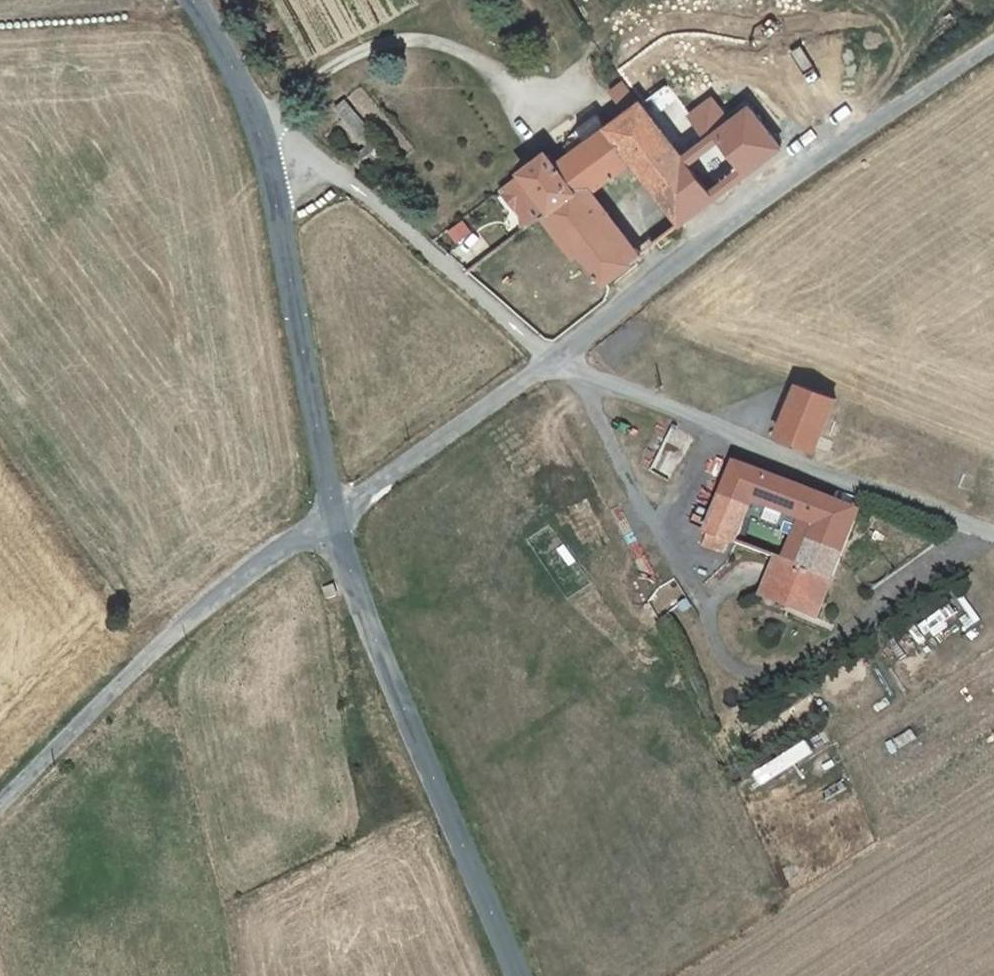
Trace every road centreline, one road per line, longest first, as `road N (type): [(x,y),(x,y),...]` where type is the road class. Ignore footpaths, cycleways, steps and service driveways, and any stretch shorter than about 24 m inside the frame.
road 1 (unclassified): [(993,49),(552,360)]
road 2 (tertiary): [(334,513),(372,635),(520,975)]
road 3 (residential): [(552,360),(993,535)]
road 4 (unclassified): [(334,513),(188,627),(0,809)]
road 5 (tertiary): [(263,155),(334,513)]
road 6 (residential): [(263,155),(309,160),(354,185),(552,360)]
road 7 (unclassified): [(552,360),(334,513)]
road 8 (tertiary): [(193,0),(246,96),(263,155)]

